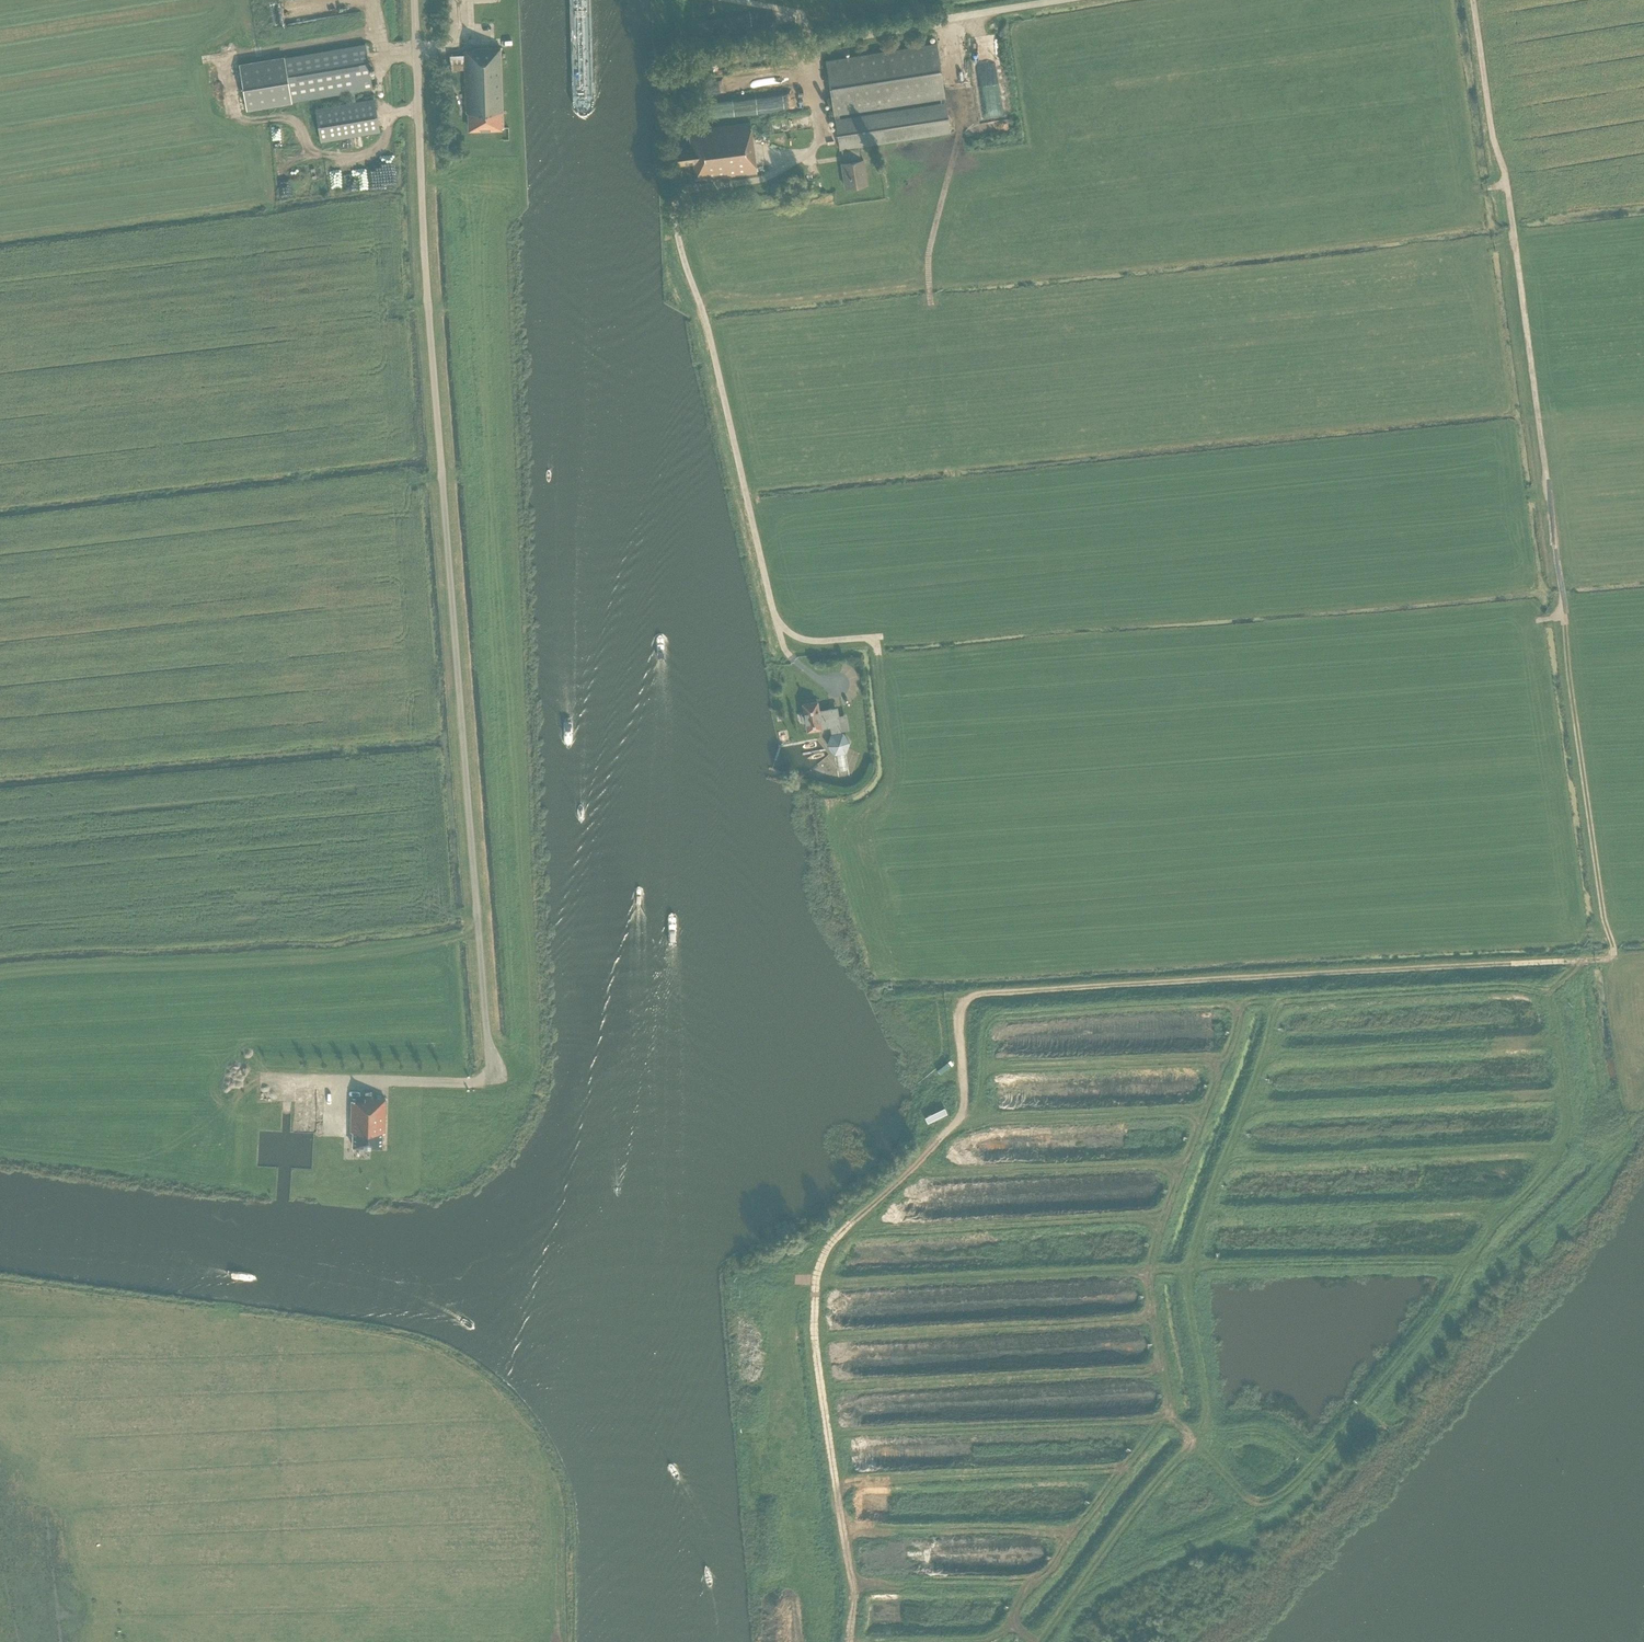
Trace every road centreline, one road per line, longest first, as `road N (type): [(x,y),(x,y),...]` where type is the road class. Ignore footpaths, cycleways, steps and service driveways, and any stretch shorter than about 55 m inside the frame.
road 1 (track): [(851,1641),(853,1579),(813,1337),(817,1278),(837,1235),(961,1112),(963,1003),(994,993),(1610,957),(1563,617),(1538,619)]
road 2 (unclassified): [(492,1075),(412,0)]
road 3 (unclassified): [(810,43),(1059,0)]

